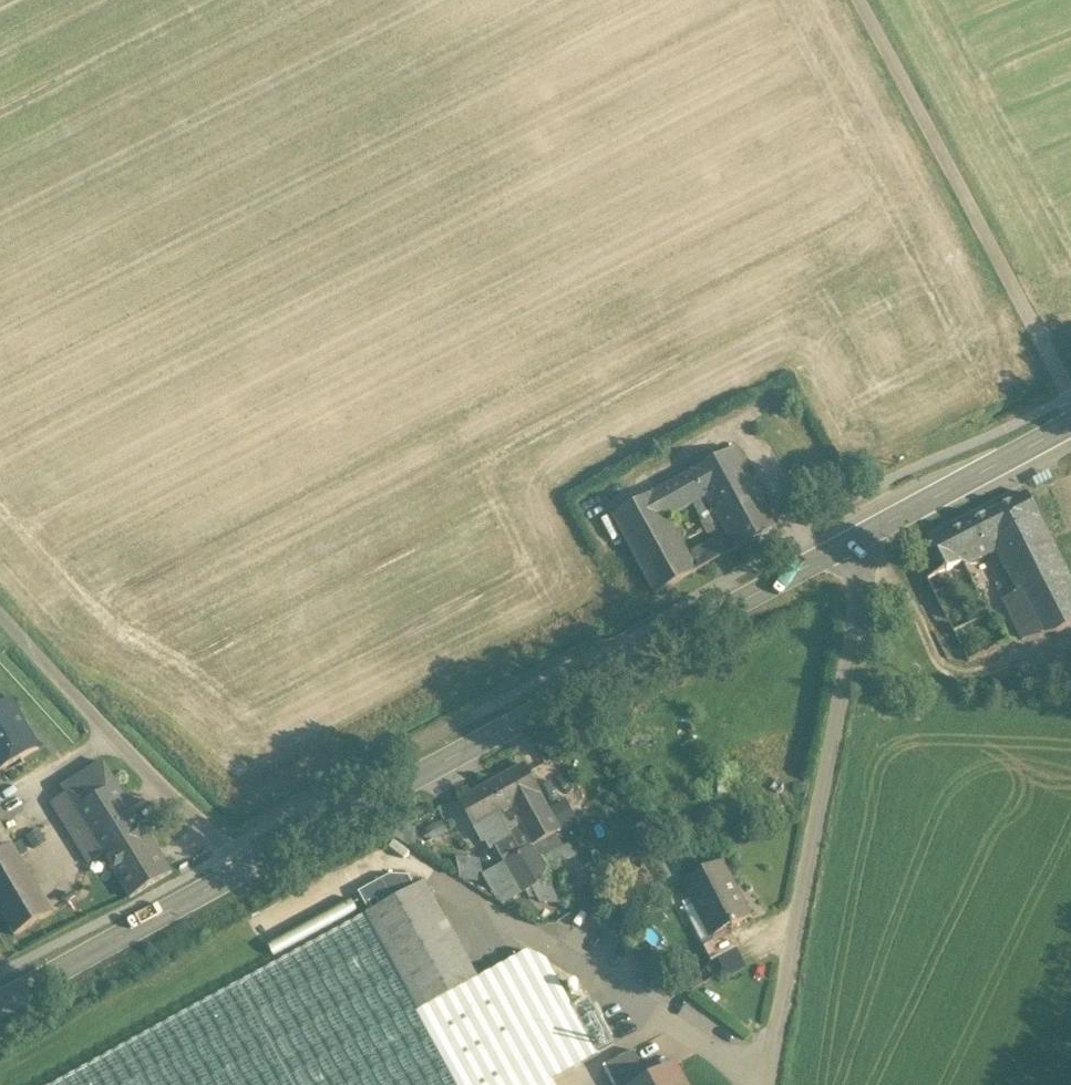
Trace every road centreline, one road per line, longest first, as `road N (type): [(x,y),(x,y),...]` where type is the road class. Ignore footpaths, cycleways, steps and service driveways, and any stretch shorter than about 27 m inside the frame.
road 1 (secondary): [(863,533),(246,872)]
road 2 (unclassified): [(768,1084),(870,552),(863,533)]
road 3 (unclassified): [(1070,396),(857,0)]
road 4 (unclassified): [(0,606),(246,872)]
road 5 (secondary): [(246,872),(0,1008)]
road 6 (secondary): [(1070,423),(863,533)]

